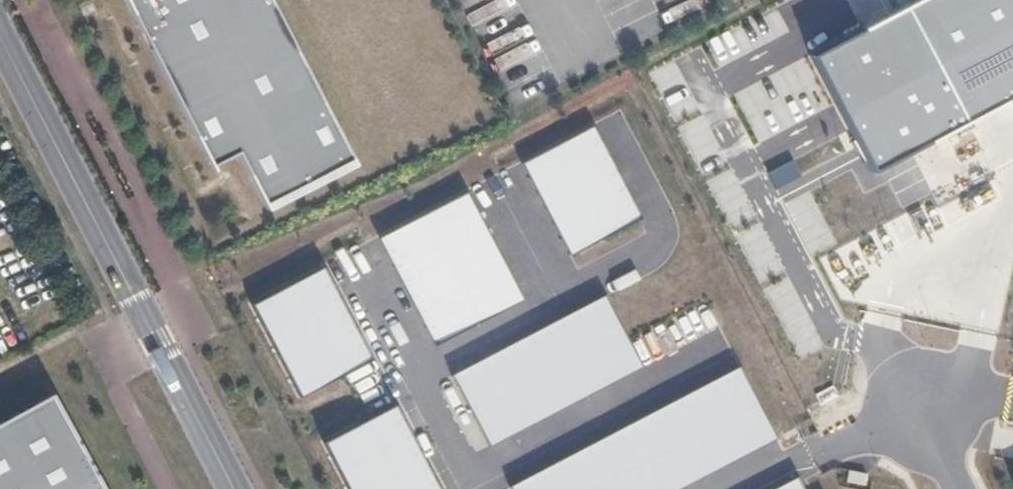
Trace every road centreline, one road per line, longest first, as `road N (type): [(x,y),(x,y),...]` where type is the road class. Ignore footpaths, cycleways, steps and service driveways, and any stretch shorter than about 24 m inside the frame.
road 1 (secondary): [(0,35),(233,488)]

